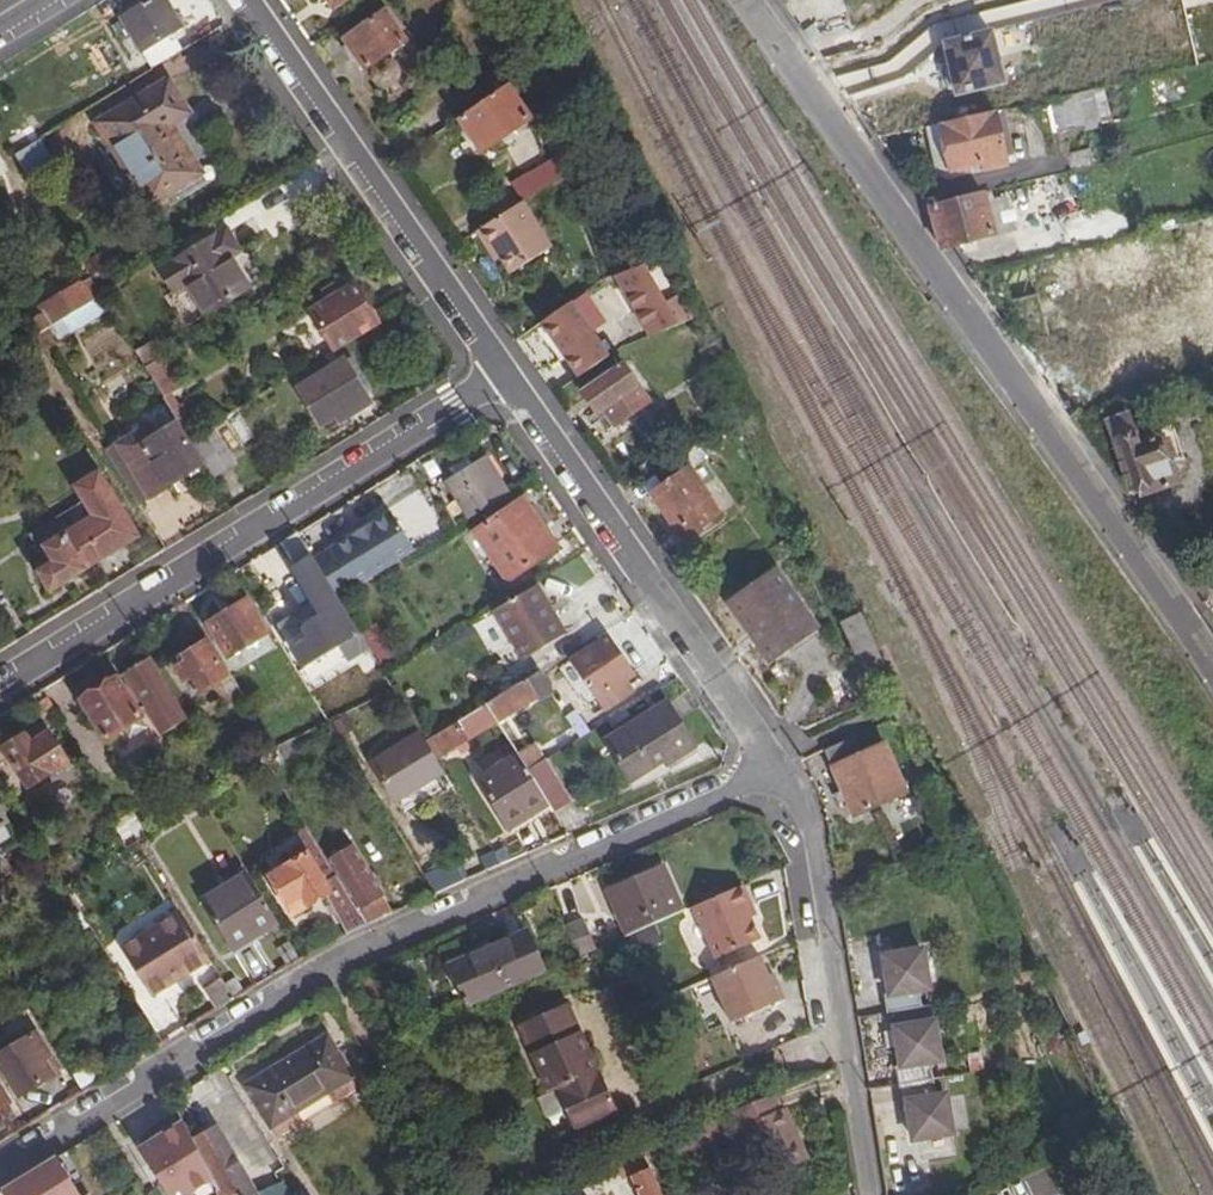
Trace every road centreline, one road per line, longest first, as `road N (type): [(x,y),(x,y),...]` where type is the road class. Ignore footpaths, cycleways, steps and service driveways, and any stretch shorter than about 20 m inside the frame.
road 1 (residential): [(0,1167),(326,966),(773,766)]
road 2 (residential): [(1212,665),(743,0)]
road 3 (residential): [(499,377),(0,686)]
road 4 (residential): [(773,766),(499,377)]
road 5 (residential): [(499,377),(240,0)]
road 6 (residential): [(773,766),(806,823),(871,1194)]

